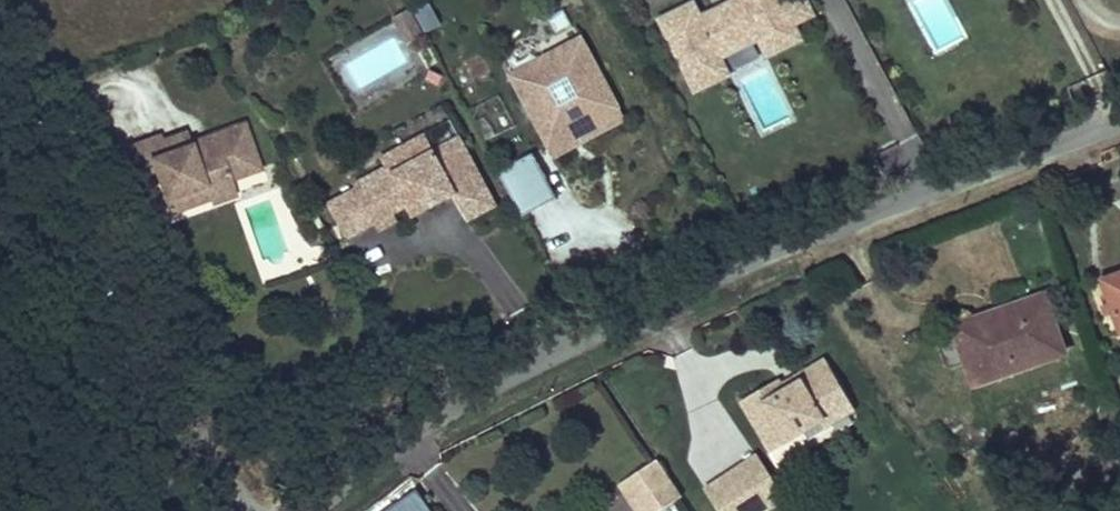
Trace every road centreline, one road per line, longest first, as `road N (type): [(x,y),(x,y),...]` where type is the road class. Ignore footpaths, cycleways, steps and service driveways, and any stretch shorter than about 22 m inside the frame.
road 1 (unclassified): [(319,510),(393,440),(569,344),(846,224),(1119,123)]
road 2 (track): [(245,510),(0,58)]

